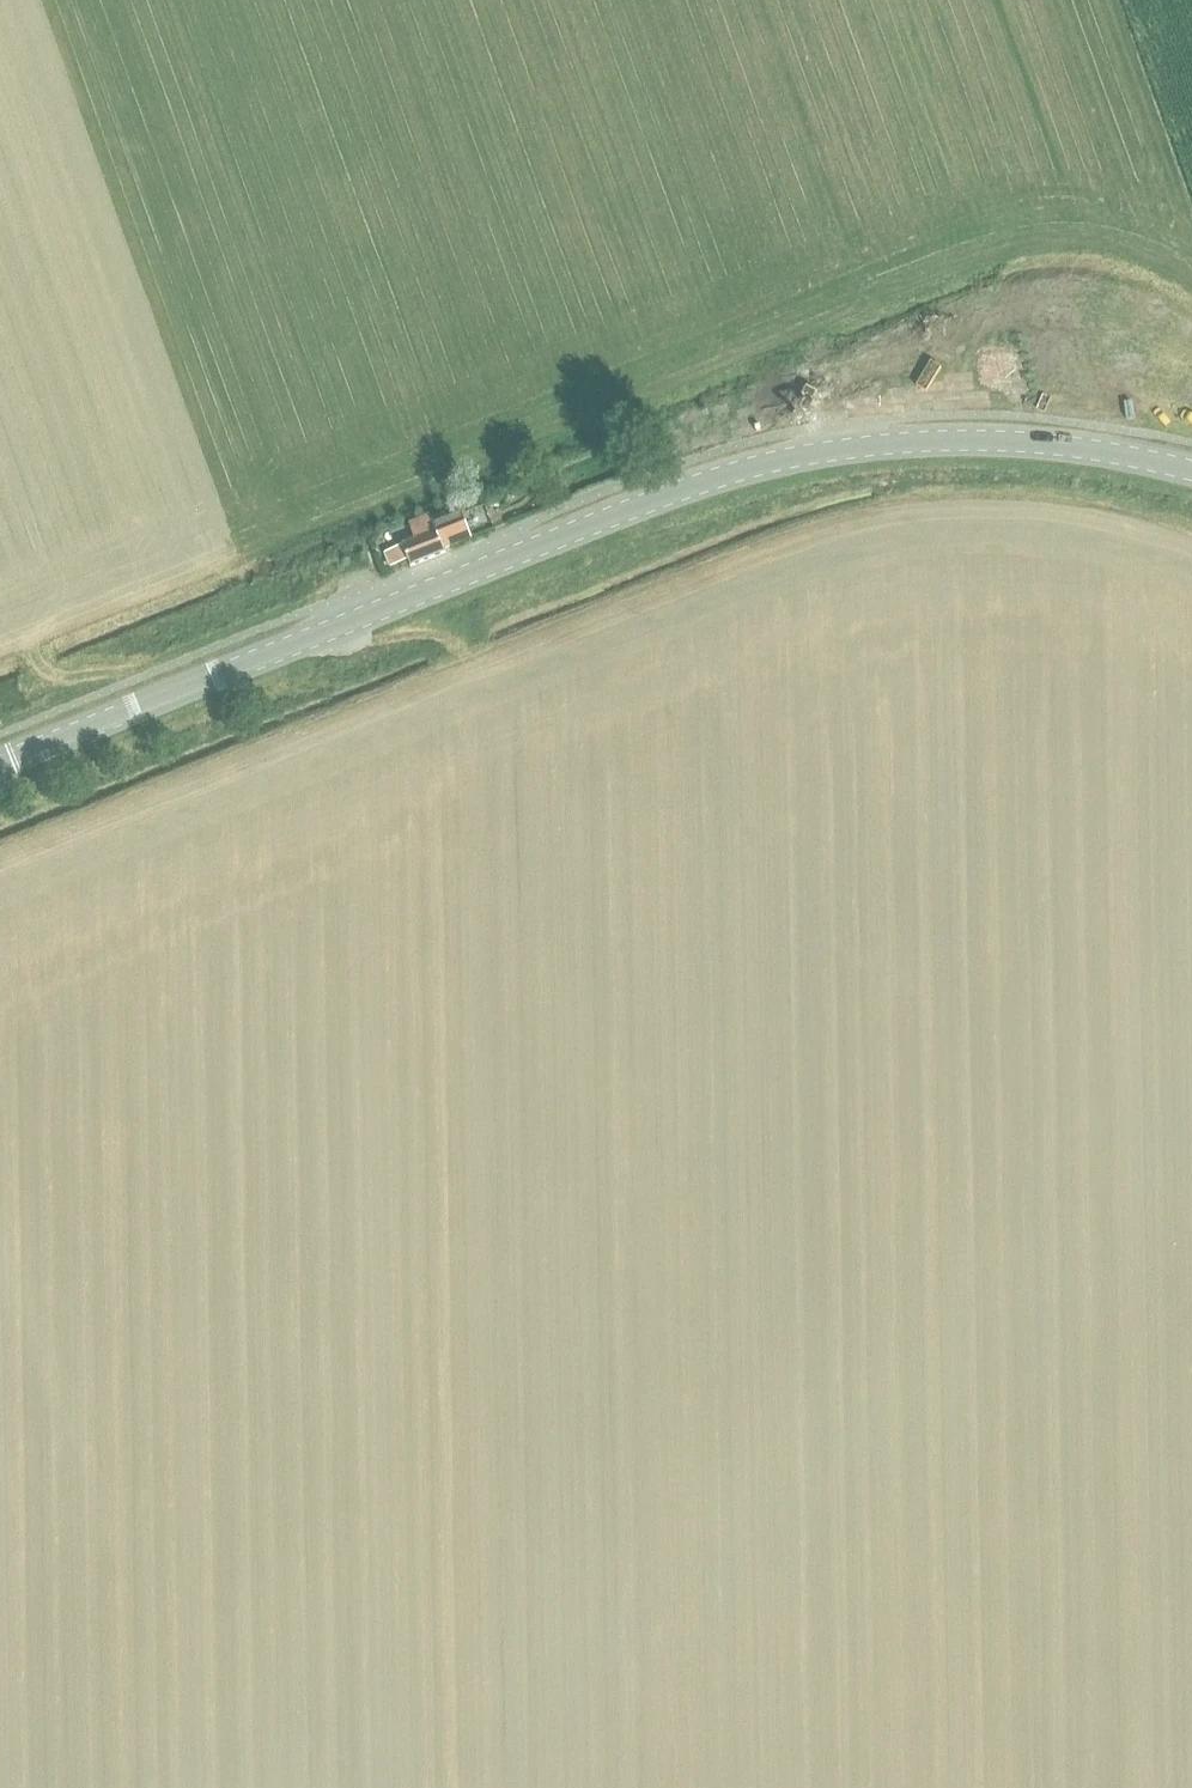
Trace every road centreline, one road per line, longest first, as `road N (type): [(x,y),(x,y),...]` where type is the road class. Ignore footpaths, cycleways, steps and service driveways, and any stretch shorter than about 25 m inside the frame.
road 1 (secondary): [(1191,471),(1057,444),(989,441),(815,452),(749,467),(14,759)]

